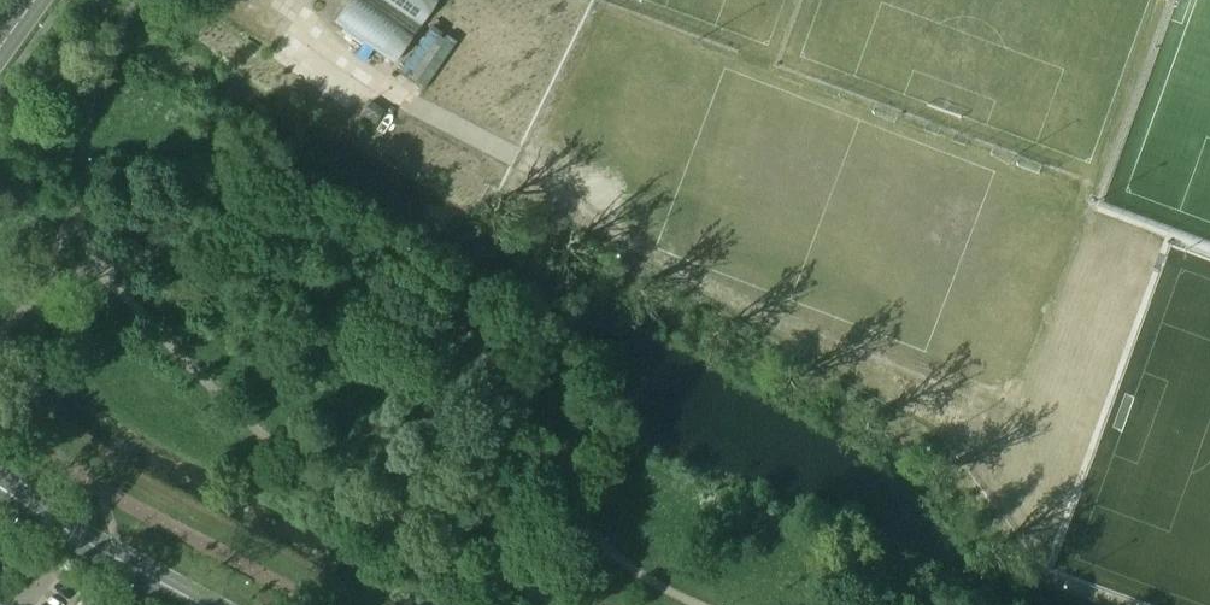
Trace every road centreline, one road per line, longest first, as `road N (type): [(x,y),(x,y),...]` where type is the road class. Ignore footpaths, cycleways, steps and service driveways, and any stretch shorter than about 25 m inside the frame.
road 1 (secondary): [(201,604),(0,486)]

